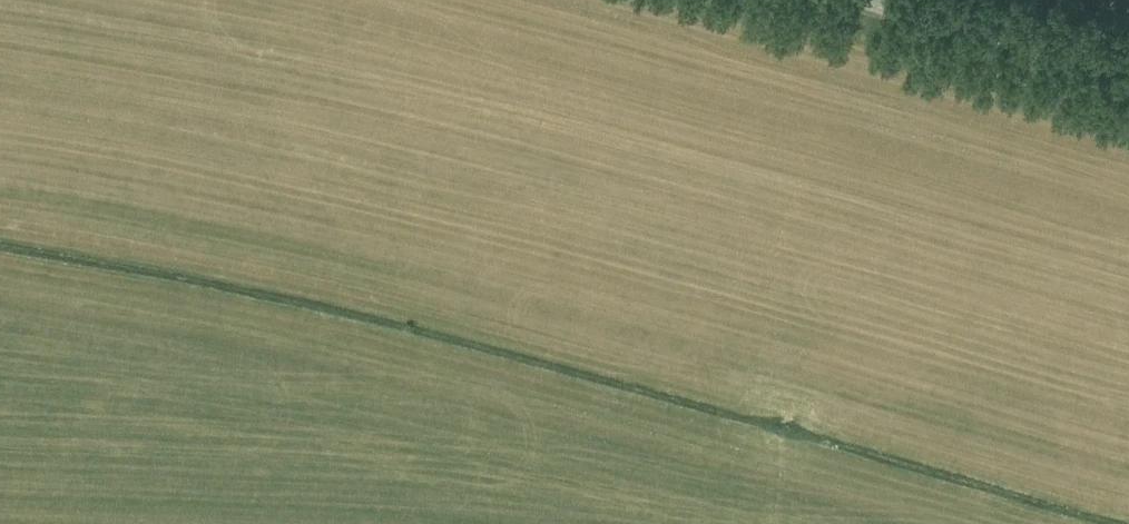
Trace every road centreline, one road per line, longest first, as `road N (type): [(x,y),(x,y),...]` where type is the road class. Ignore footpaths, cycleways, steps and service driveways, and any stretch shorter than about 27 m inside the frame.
road 1 (unclassified): [(900,0),(1128,64)]

